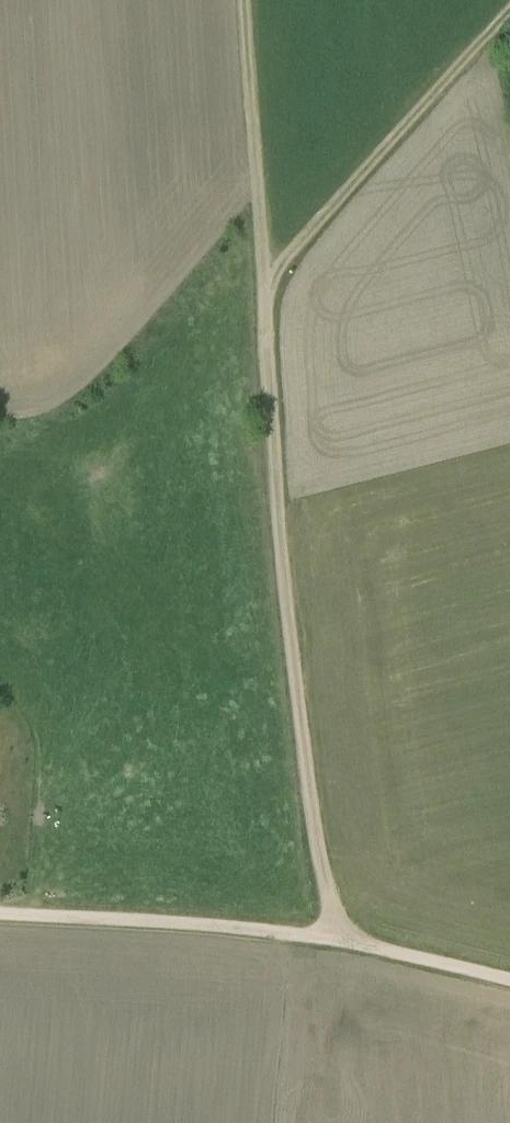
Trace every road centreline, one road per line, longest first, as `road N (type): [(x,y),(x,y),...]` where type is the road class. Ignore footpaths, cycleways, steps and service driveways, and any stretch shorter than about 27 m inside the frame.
road 1 (track): [(333,938),(270,451),(248,0)]
road 2 (track): [(0,916),(318,934),(509,988)]
road 3 (track): [(509,12),(266,284)]

